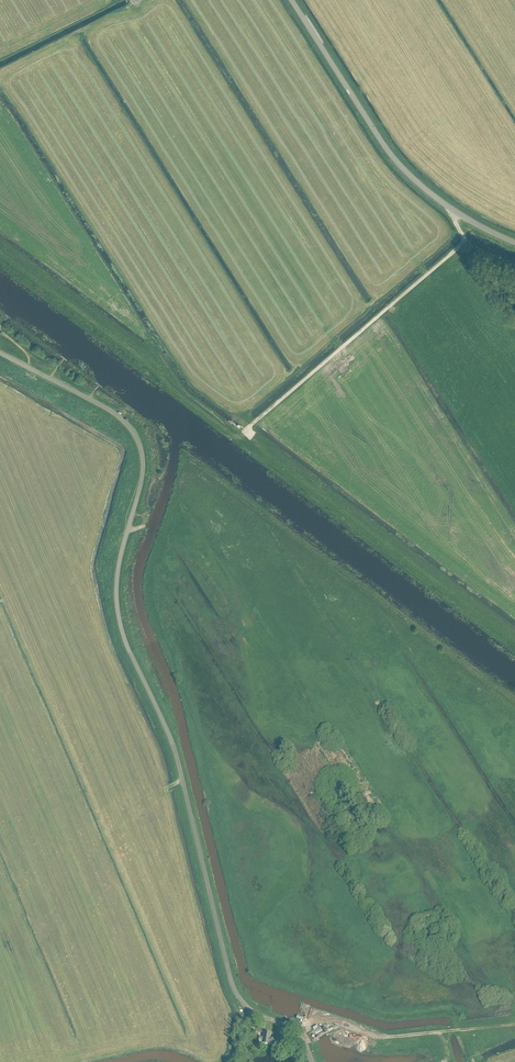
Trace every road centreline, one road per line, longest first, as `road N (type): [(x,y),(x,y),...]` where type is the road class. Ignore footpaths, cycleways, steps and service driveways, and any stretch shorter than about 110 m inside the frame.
road 1 (unclassified): [(312,1061),(298,1035),(255,1014),(232,986),(173,745),(124,637),(116,580),(141,480),(137,437),(111,410),(0,352)]
road 2 (unclassified): [(514,242),(453,210),(402,167),(292,0)]
road 3 (track): [(298,1035),(330,1020),(386,1038),(514,1026)]

